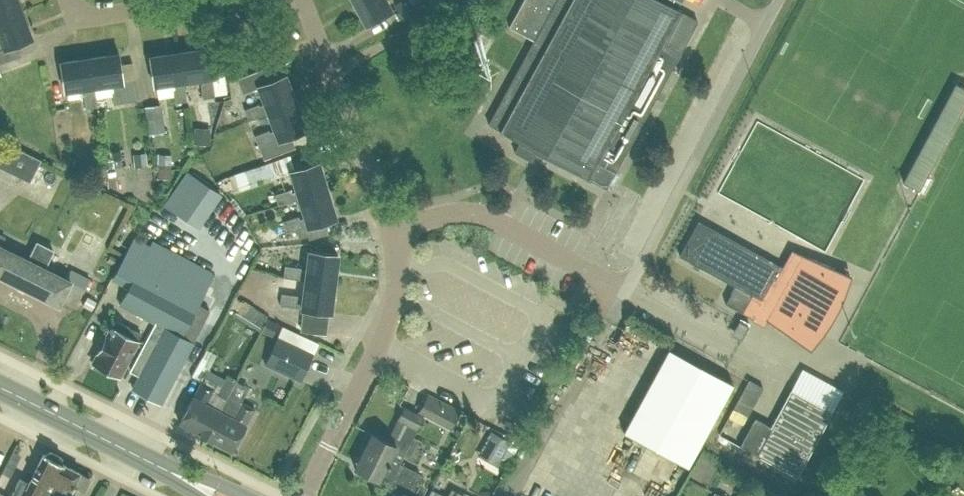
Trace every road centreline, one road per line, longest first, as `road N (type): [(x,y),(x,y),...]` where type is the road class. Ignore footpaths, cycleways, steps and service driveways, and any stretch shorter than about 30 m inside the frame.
road 1 (residential): [(396,228),(469,211),(604,279),(624,281),(780,0)]
road 2 (residential): [(305,495),(384,336),(399,266),(396,228)]
road 3 (secondary): [(221,495),(0,386)]
road 4 (residential): [(396,228),(303,0)]
road 5 (residential): [(71,0),(91,18),(198,0)]

